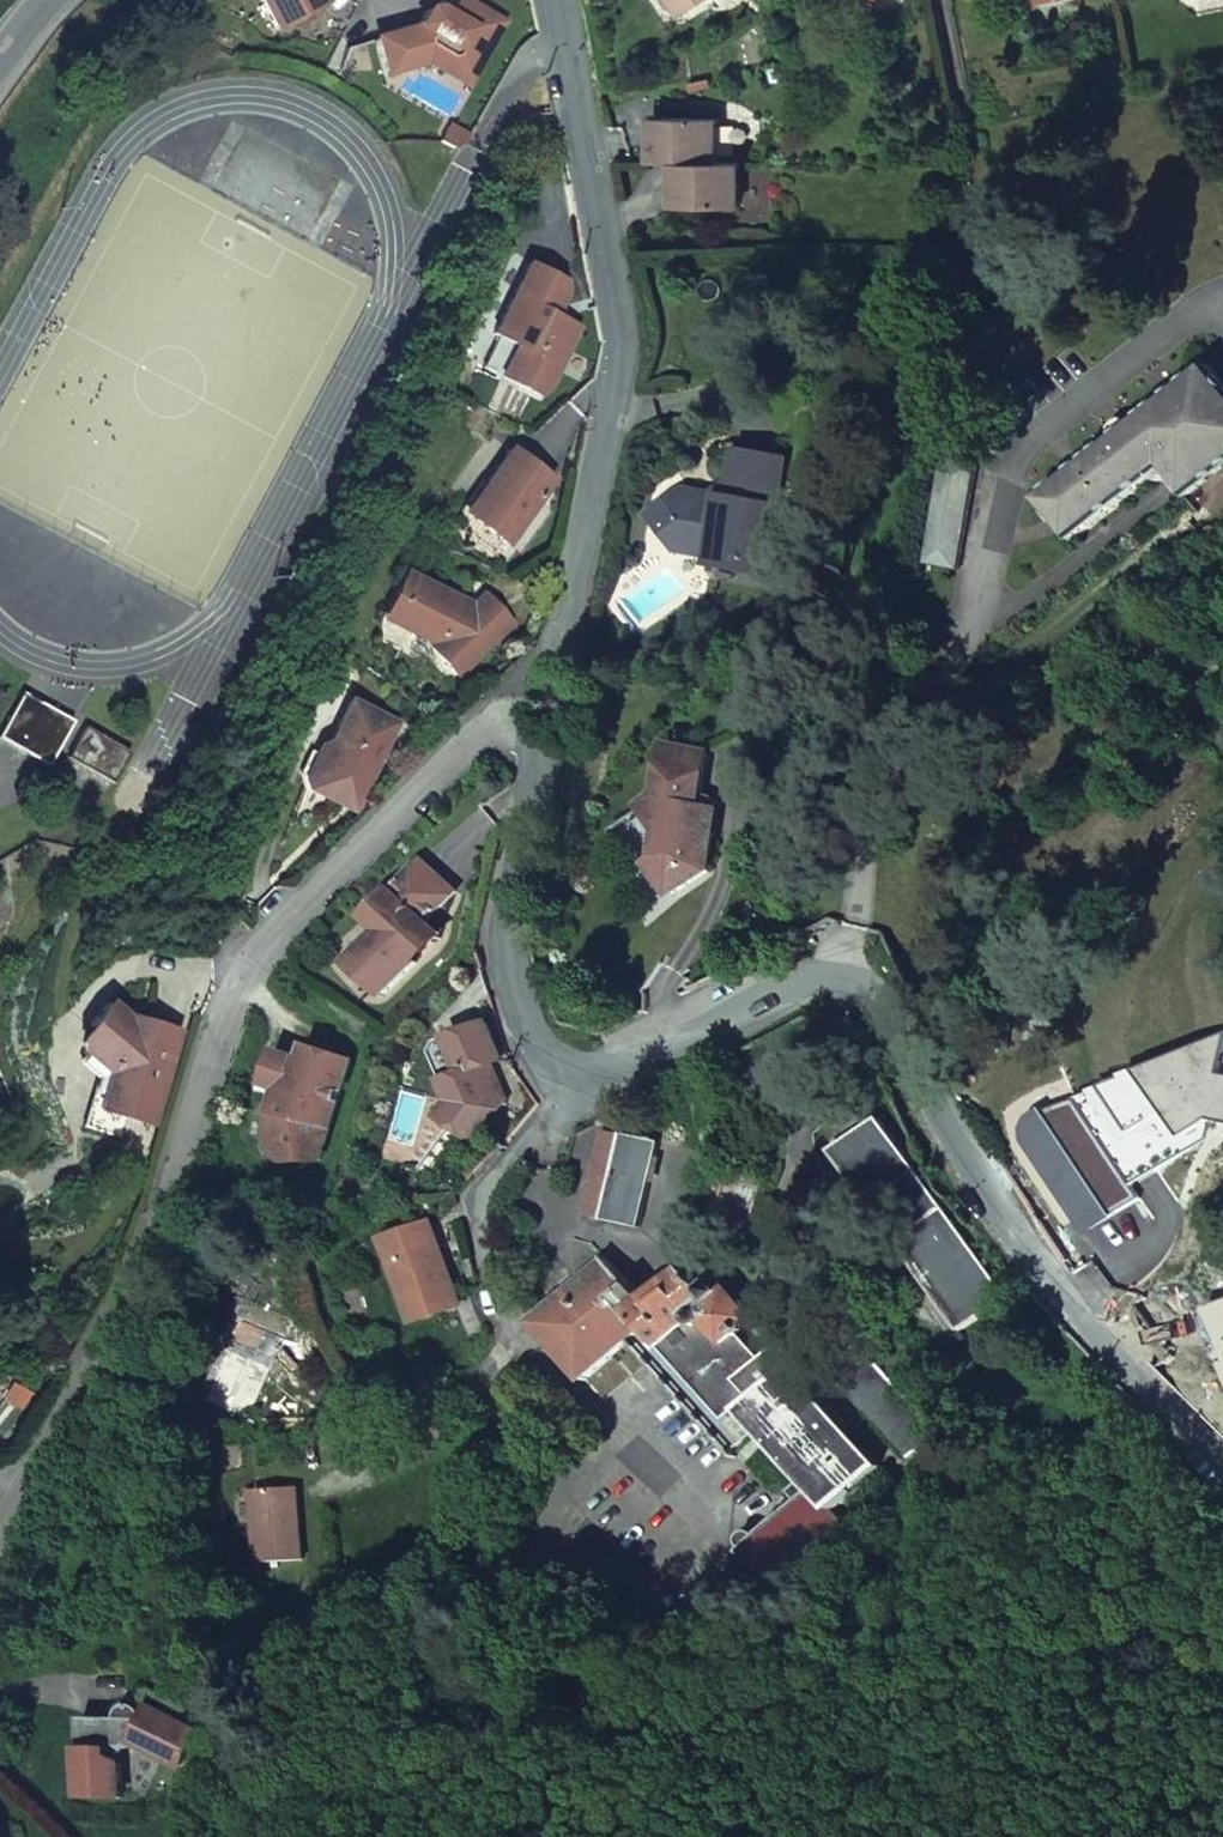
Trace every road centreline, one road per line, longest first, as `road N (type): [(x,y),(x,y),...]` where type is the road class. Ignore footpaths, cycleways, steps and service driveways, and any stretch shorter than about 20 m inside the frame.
road 1 (residential): [(561,652),(281,918),(244,972),(219,1024),(189,1152),(138,1278),(0,1533)]
road 2 (residential): [(1222,1463),(1025,1244),(908,1044),(880,1006),(846,982),(804,987),(629,1066),(578,1076)]
road 3 (residential): [(561,652),(621,333),(559,0)]
road 4 (residential): [(578,1076),(546,1058),(518,996),(511,951),(561,652)]
road 5 (residential): [(578,1076),(519,1154),(487,1210),(484,1236),(515,1331),(564,1390),(594,1412)]

